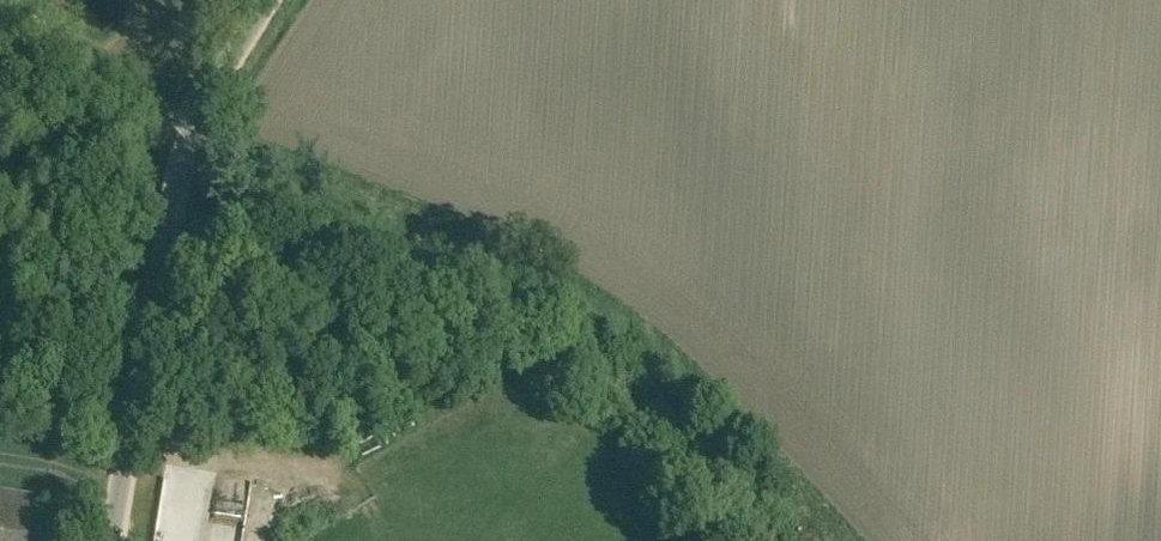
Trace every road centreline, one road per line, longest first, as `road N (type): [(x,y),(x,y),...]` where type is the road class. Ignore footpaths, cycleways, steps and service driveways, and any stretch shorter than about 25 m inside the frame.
road 1 (unclassified): [(109,540),(165,189),(271,0)]

